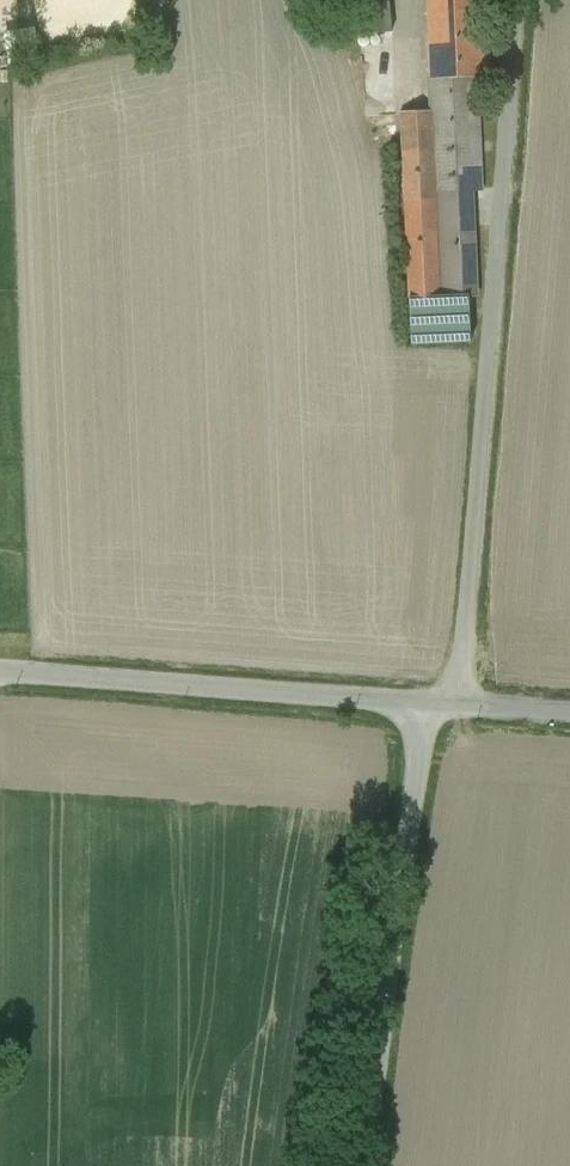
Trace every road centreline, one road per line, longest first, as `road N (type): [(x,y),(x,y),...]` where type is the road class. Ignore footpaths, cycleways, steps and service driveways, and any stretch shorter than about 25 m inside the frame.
road 1 (unclassified): [(458,706),(516,0)]
road 2 (unclassified): [(373,1165),(427,705)]
road 3 (unclassified): [(427,705),(0,672)]

